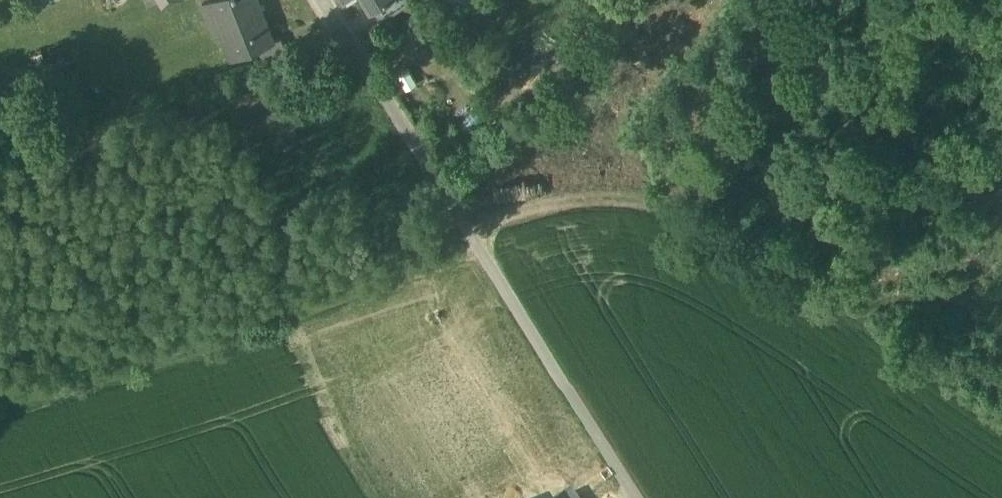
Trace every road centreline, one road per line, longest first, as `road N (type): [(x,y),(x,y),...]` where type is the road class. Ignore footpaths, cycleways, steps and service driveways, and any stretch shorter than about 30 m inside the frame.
road 1 (track): [(470,236),(570,210),(678,216),(940,362),(1001,406)]
road 2 (track): [(483,256),(210,362),(0,431)]
road 3 (unclassified): [(637,497),(417,149)]
road 4 (residential): [(417,149),(320,0)]

